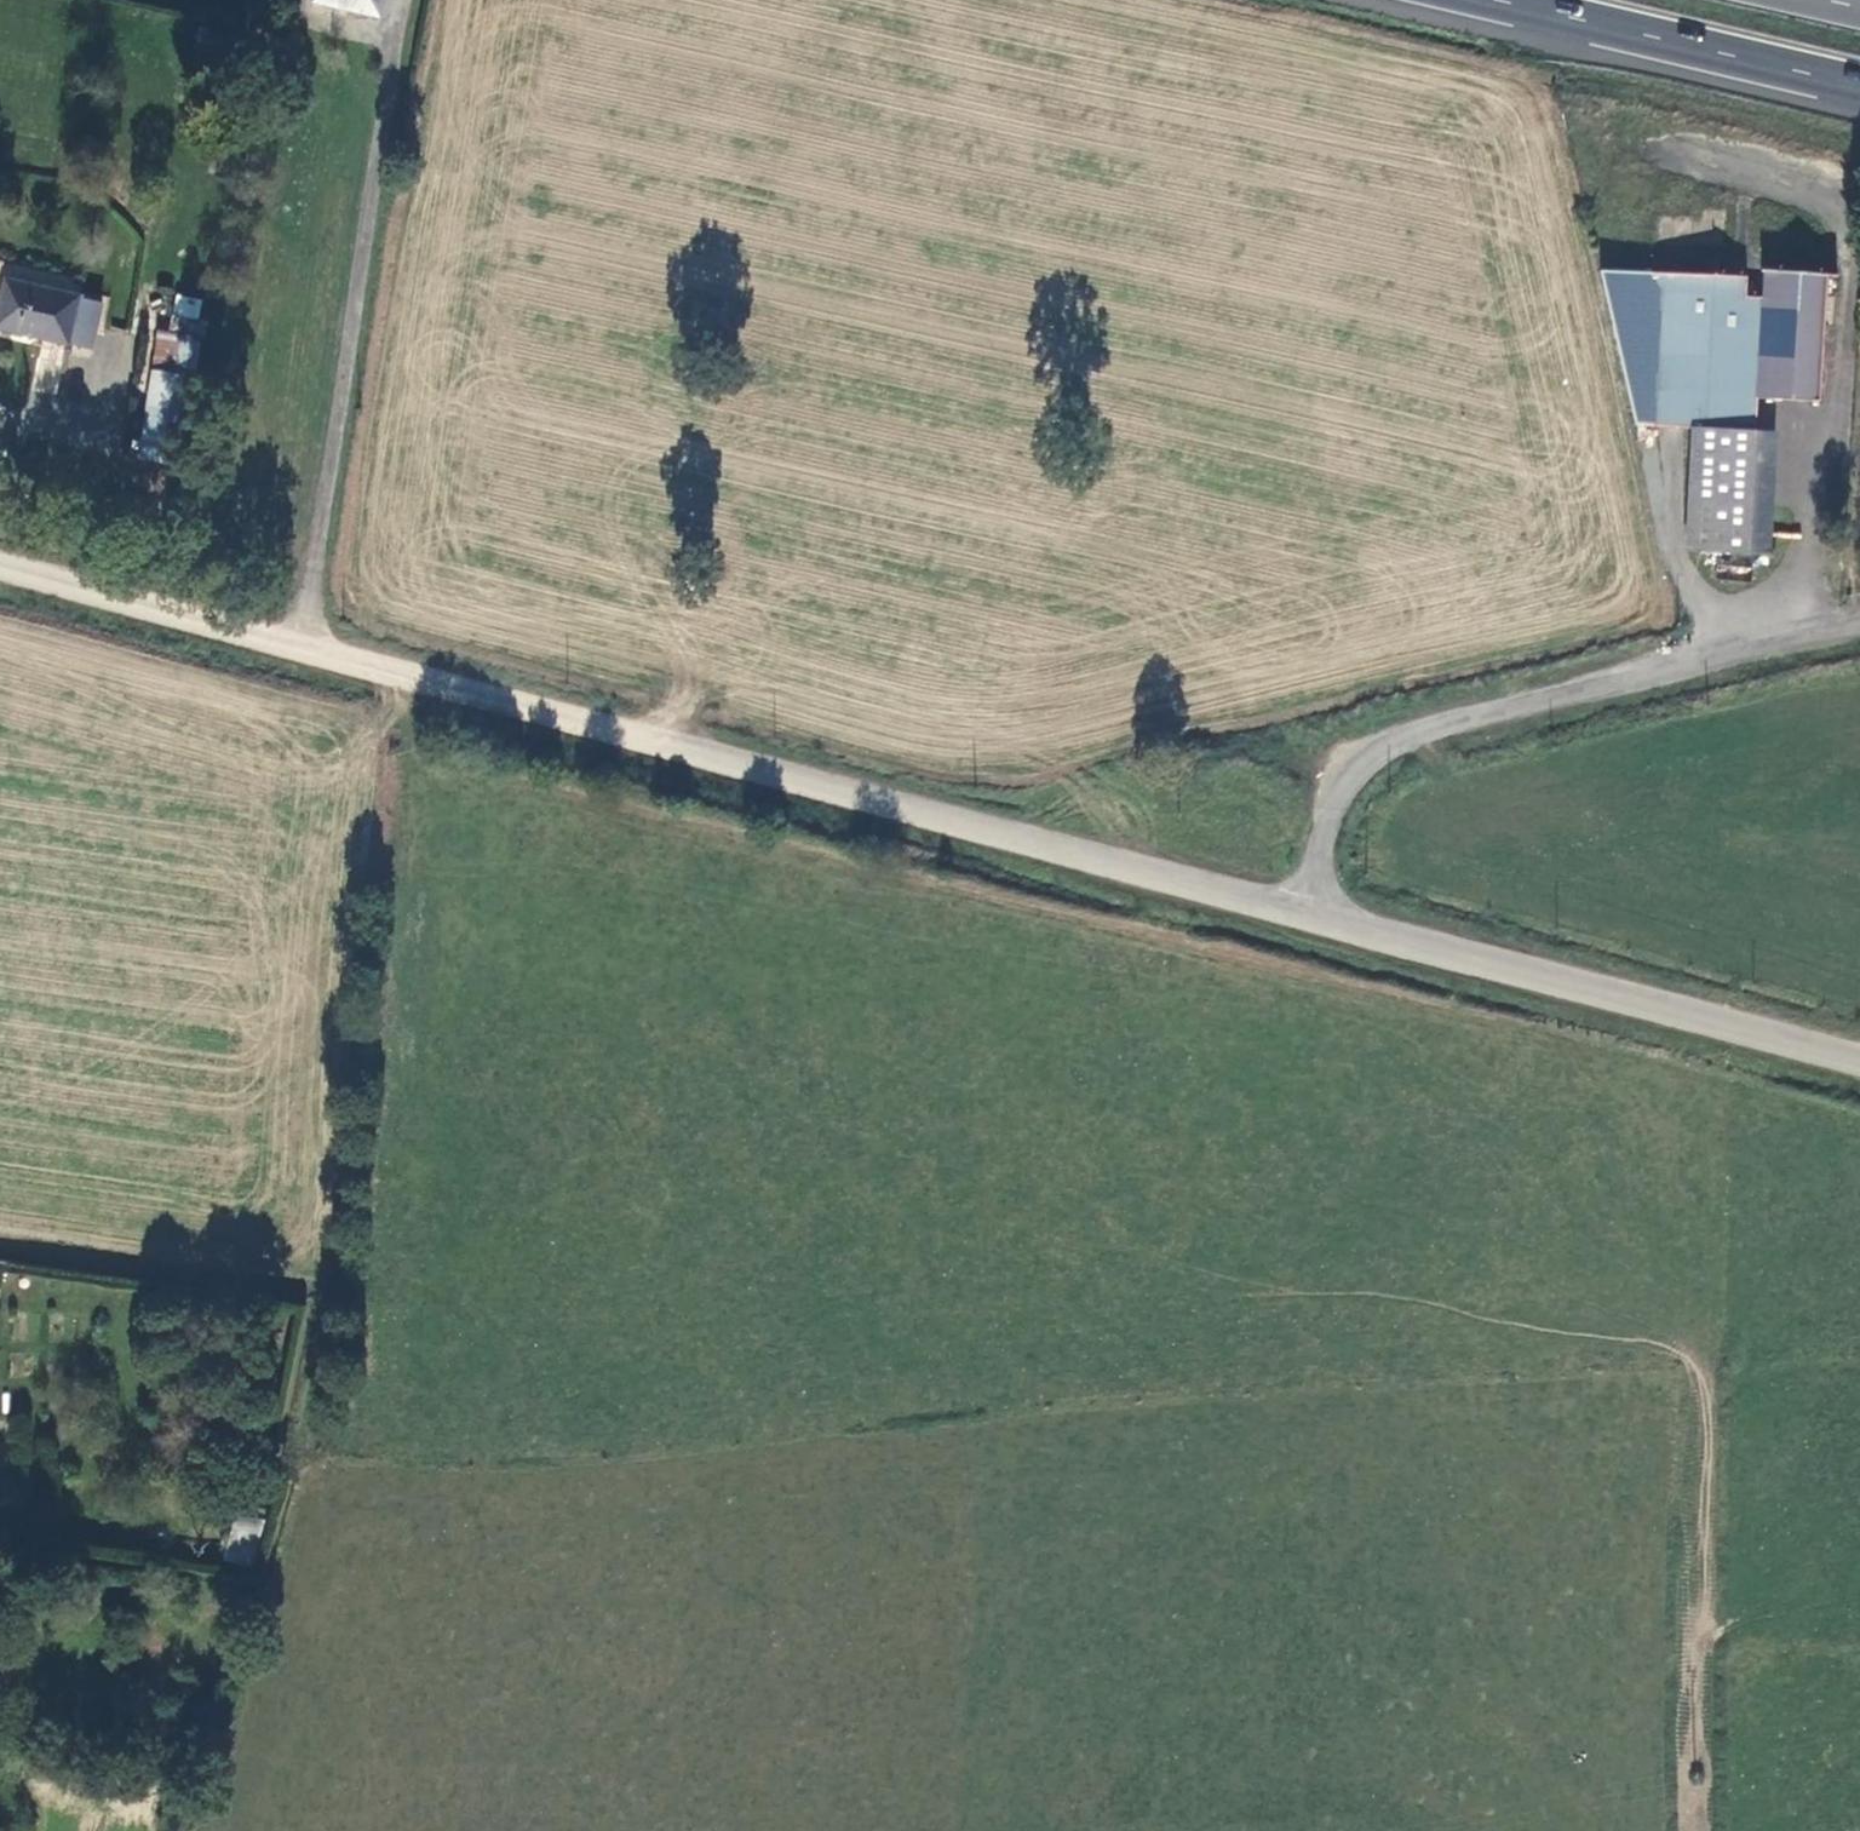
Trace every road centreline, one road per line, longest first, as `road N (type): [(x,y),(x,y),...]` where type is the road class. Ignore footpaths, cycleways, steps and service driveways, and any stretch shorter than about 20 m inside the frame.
road 1 (unclassified): [(0,568),(1309,913)]
road 2 (unclassified): [(1859,626),(1694,659),(1409,737),(1369,762),(1341,795),(1309,913)]
road 3 (unclassified): [(1309,913),(1859,1062)]
road 4 (trunk): [(1495,0),(1859,85)]

